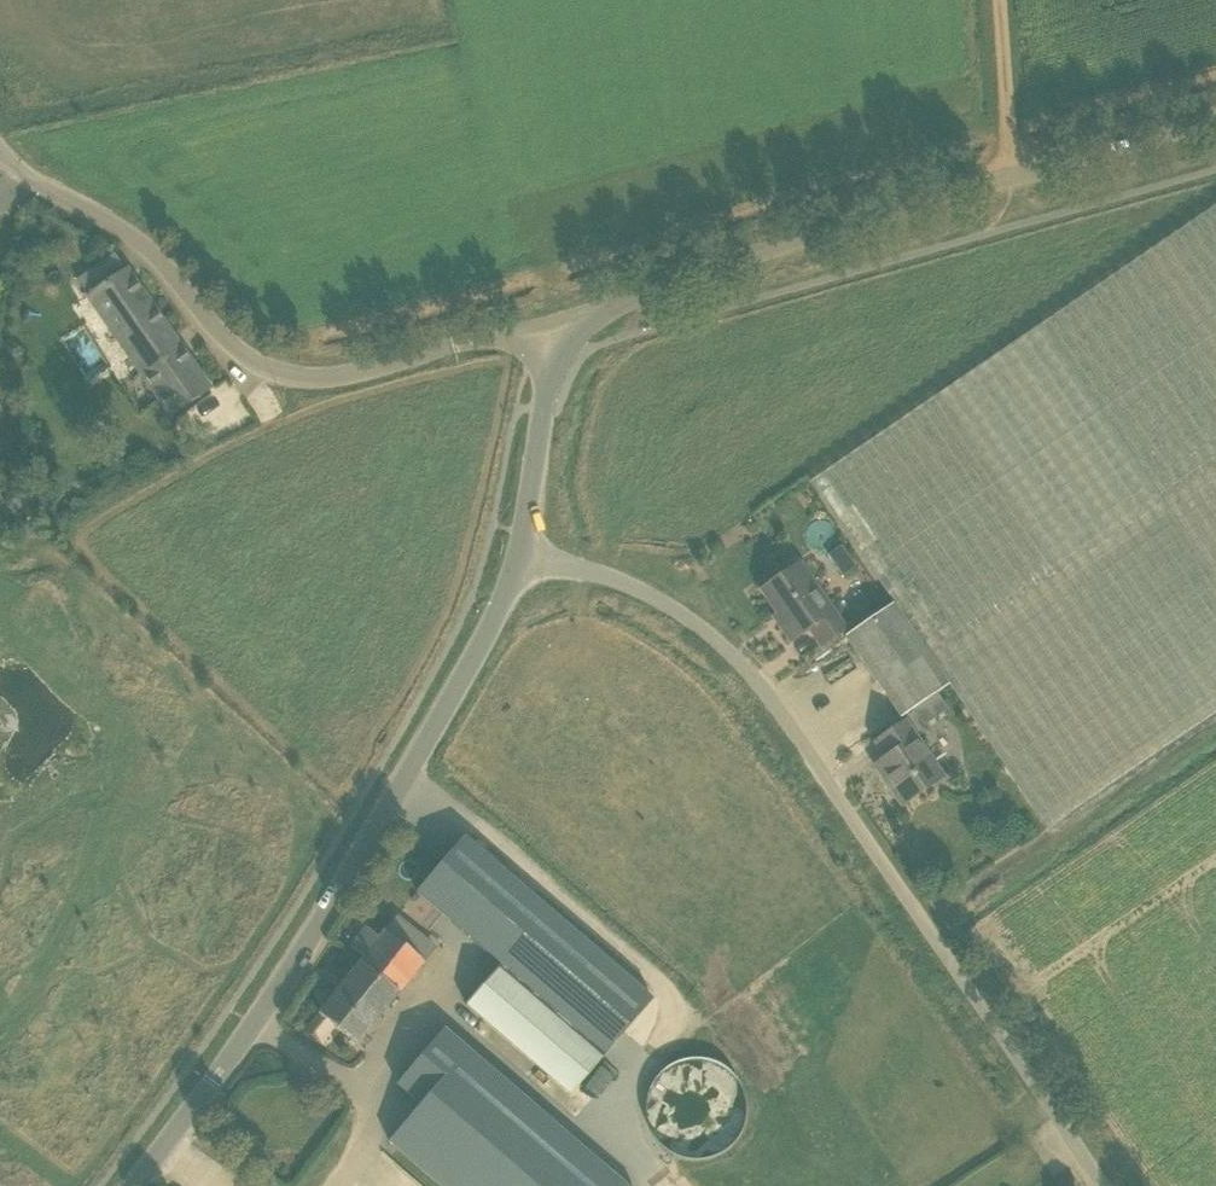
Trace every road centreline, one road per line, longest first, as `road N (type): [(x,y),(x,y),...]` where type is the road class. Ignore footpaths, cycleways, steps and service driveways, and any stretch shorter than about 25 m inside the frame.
road 1 (unclassified): [(1104,1185),(781,714),(724,649),(666,604),(599,573),(519,553)]
road 2 (unclassified): [(565,355),(593,322),(644,293),(754,252),(1215,119)]
road 3 (unclassified): [(565,355),(526,332),(350,376),(303,377),(258,366),(222,338),(154,250),(27,176)]
road 4 (unclassified): [(213,1084),(318,928),(497,615),(519,553)]
road 5 (unclassified): [(519,553),(544,409),(565,355)]
road 6 (track): [(1011,175),(997,0)]
road 7 (unclassified): [(213,1084),(136,1185)]

